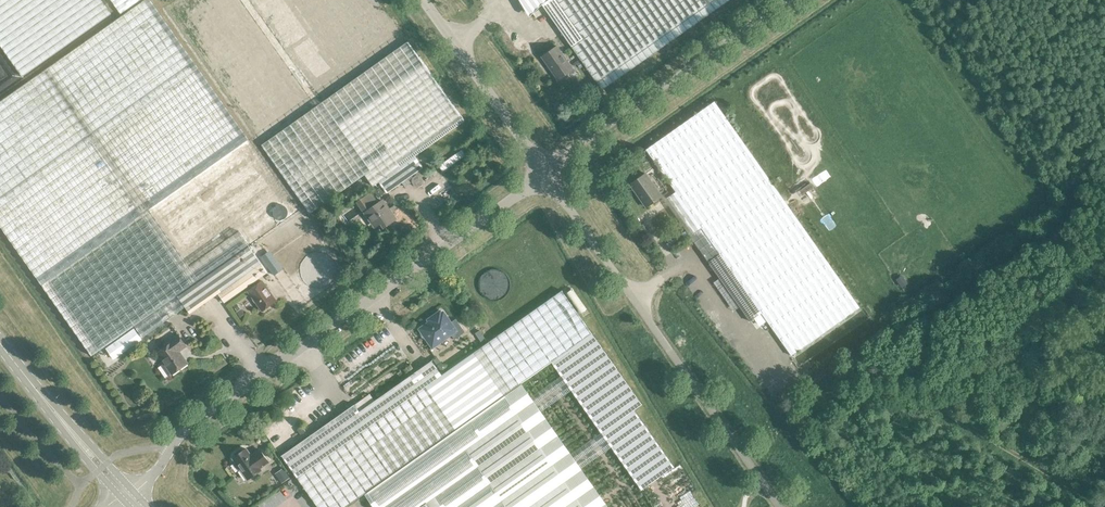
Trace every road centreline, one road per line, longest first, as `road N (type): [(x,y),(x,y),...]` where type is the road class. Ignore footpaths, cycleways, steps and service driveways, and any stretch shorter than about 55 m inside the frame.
road 1 (unclassified): [(545,173),(785,0)]
road 2 (unclassified): [(266,371),(445,244)]
road 3 (unclassified): [(545,173),(425,0)]
road 4 (unclassified): [(125,497),(191,425),(266,371)]
road 5 (tertiary): [(99,469),(0,345)]
road 6 (unclassified): [(636,301),(545,173)]
road 7 (unclassified): [(445,244),(545,173)]

